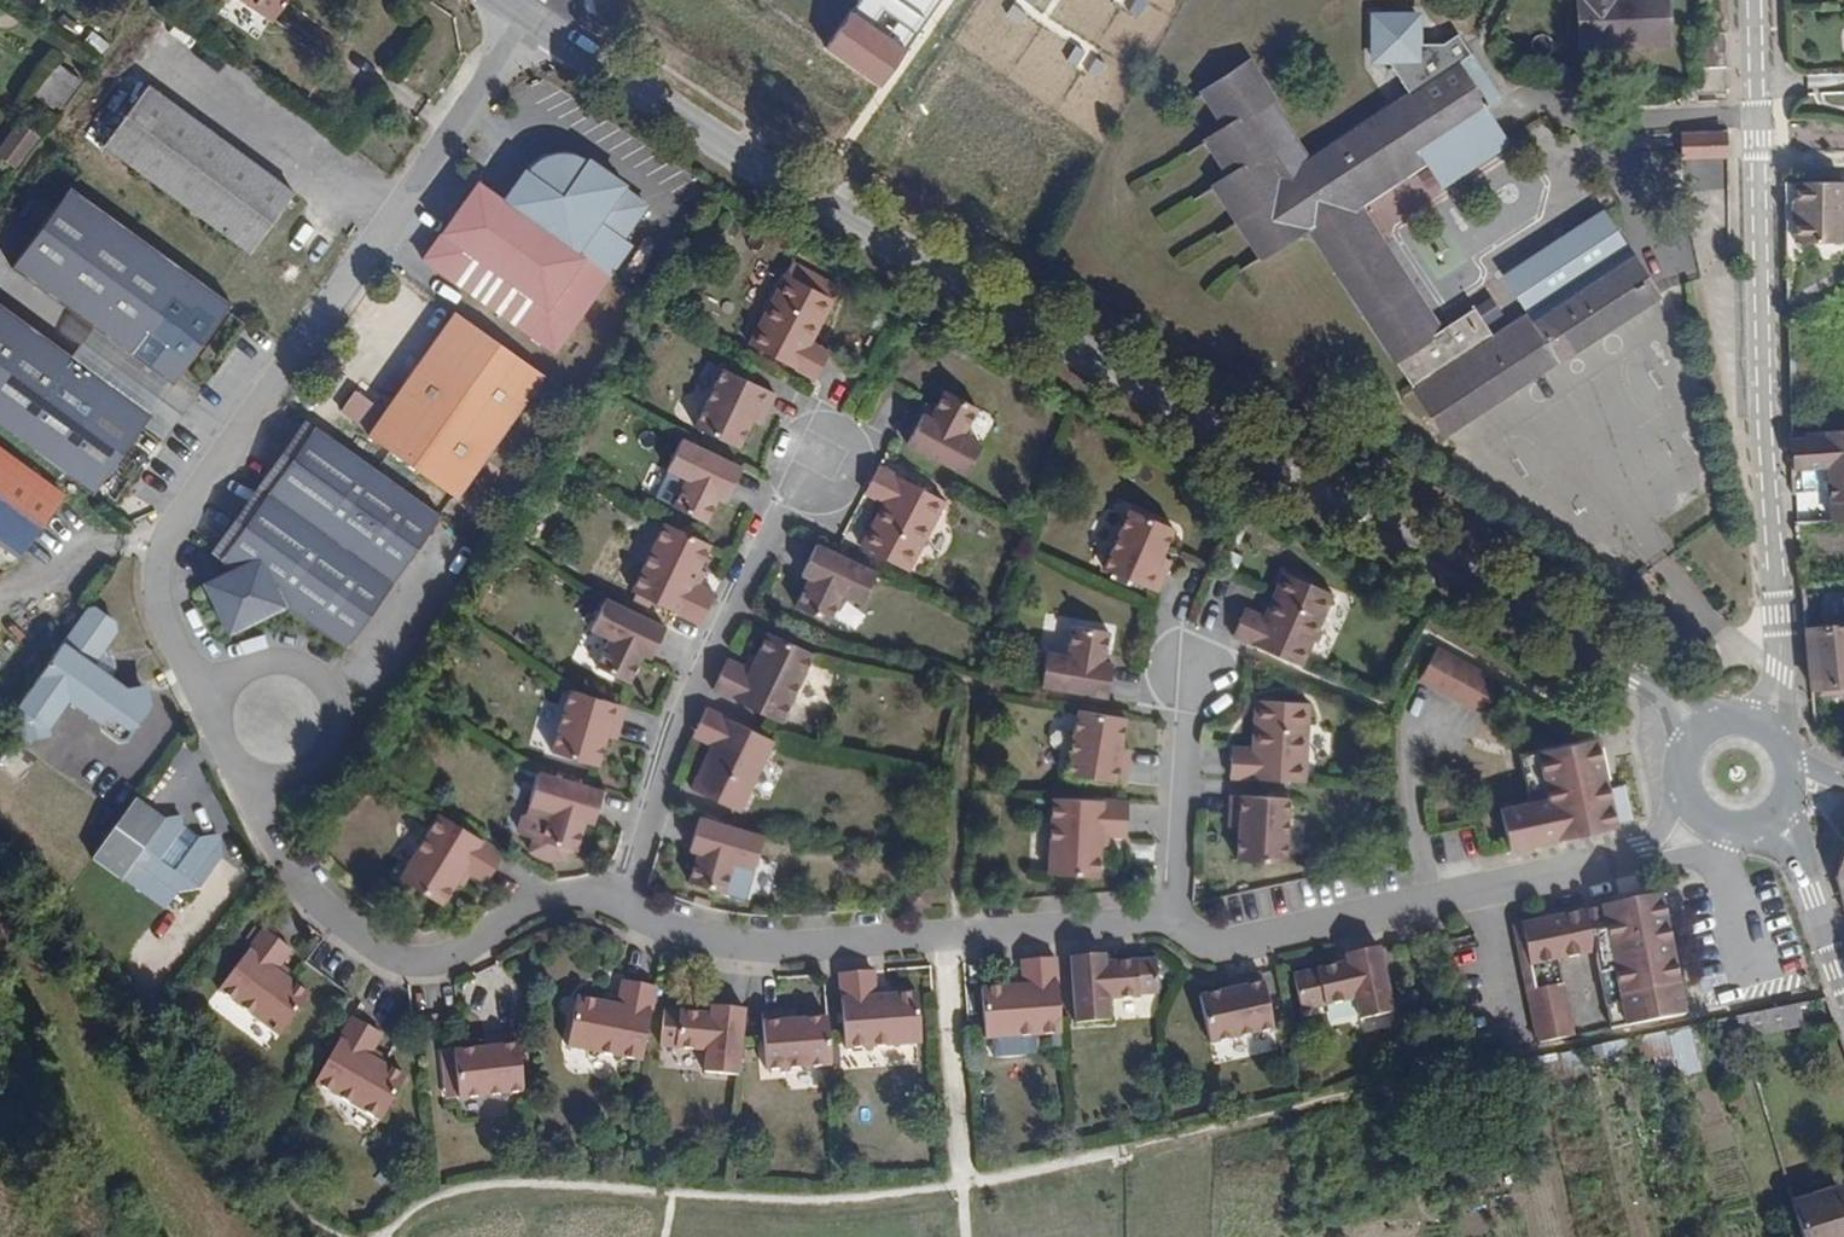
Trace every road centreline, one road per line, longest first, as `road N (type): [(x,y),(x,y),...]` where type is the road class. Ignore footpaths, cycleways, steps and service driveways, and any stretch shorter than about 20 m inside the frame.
road 1 (tertiary): [(1700,731),(1635,676),(869,237),(536,17)]
road 2 (residential): [(216,705),(154,579),(161,542),(536,17)]
road 3 (residential): [(1765,724),(1780,675),(1752,0)]
road 4 (residential): [(1169,923),(740,946),(670,931),(623,904)]
road 5 (residential): [(1652,856),(1214,951),(1169,923)]
road 6 (residential): [(623,904),(574,894),(520,906),(456,955),(419,962),(377,954),(318,909),(285,864),(263,779)]
road 7 (residential): [(814,463),(675,736),(623,904)]
road 8 (residential): [(263,779),(284,781),(322,763),(341,726),(332,685),(299,659),(257,659),(239,669),(216,705)]
road 9 (residential): [(1187,674),(1169,923)]
road 10 (tertiary): [(1843,980),(1797,848),(1776,815)]

